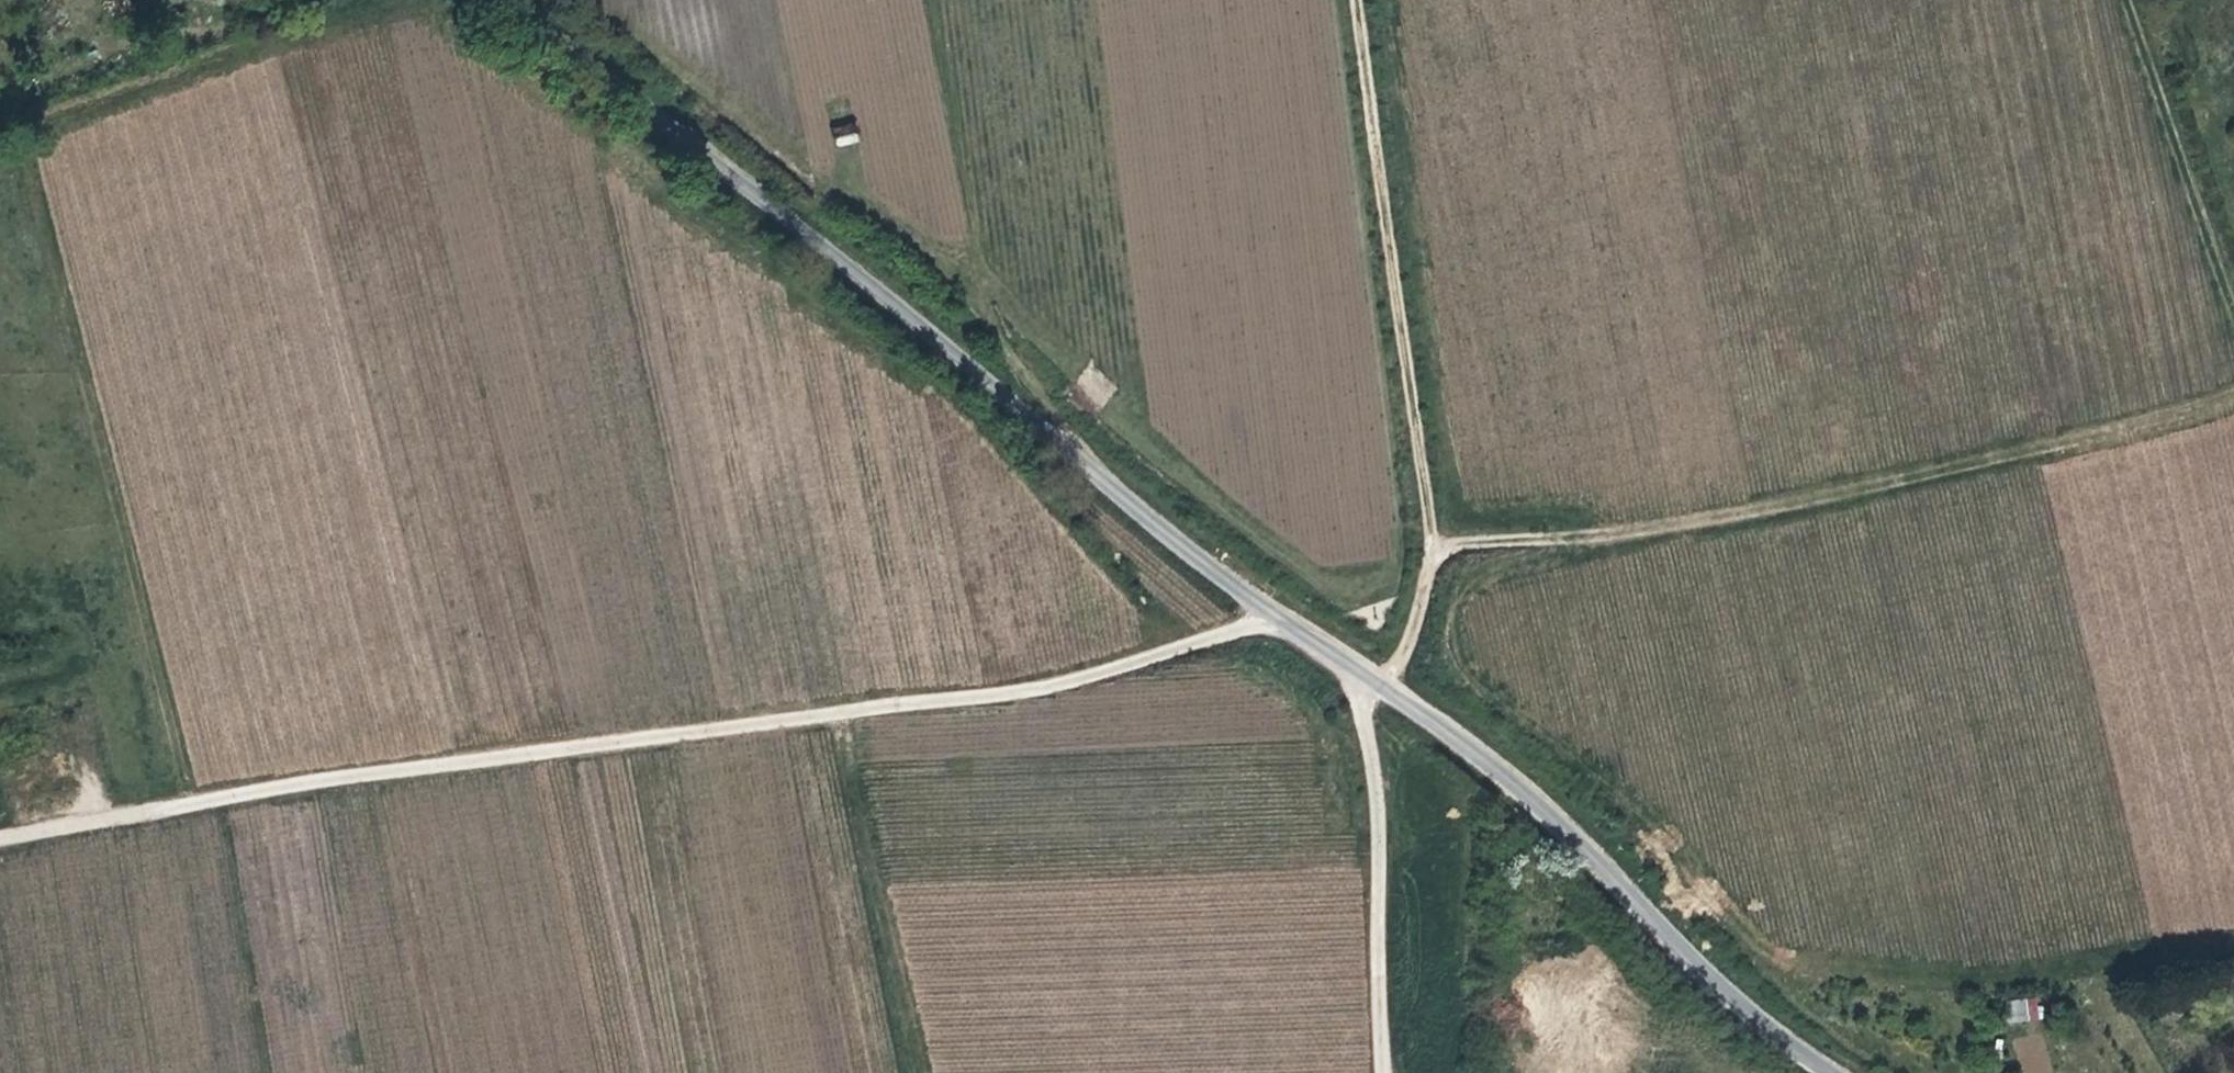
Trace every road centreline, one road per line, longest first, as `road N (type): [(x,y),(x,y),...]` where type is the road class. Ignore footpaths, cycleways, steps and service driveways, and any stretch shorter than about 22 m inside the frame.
road 1 (unclassified): [(494,0),(715,166),(1272,617),(1461,736),(1558,818),(1751,1015),(1825,1072)]
road 2 (track): [(0,840),(337,779),(999,696),(1272,617)]
road 3 (track): [(2233,402),(1748,512),(1613,535),(1437,549),(1405,652),(1380,686)]
road 4 (track): [(1355,0),(1437,549)]
road 5 (track): [(1385,1072),(1373,772),(1348,667)]

